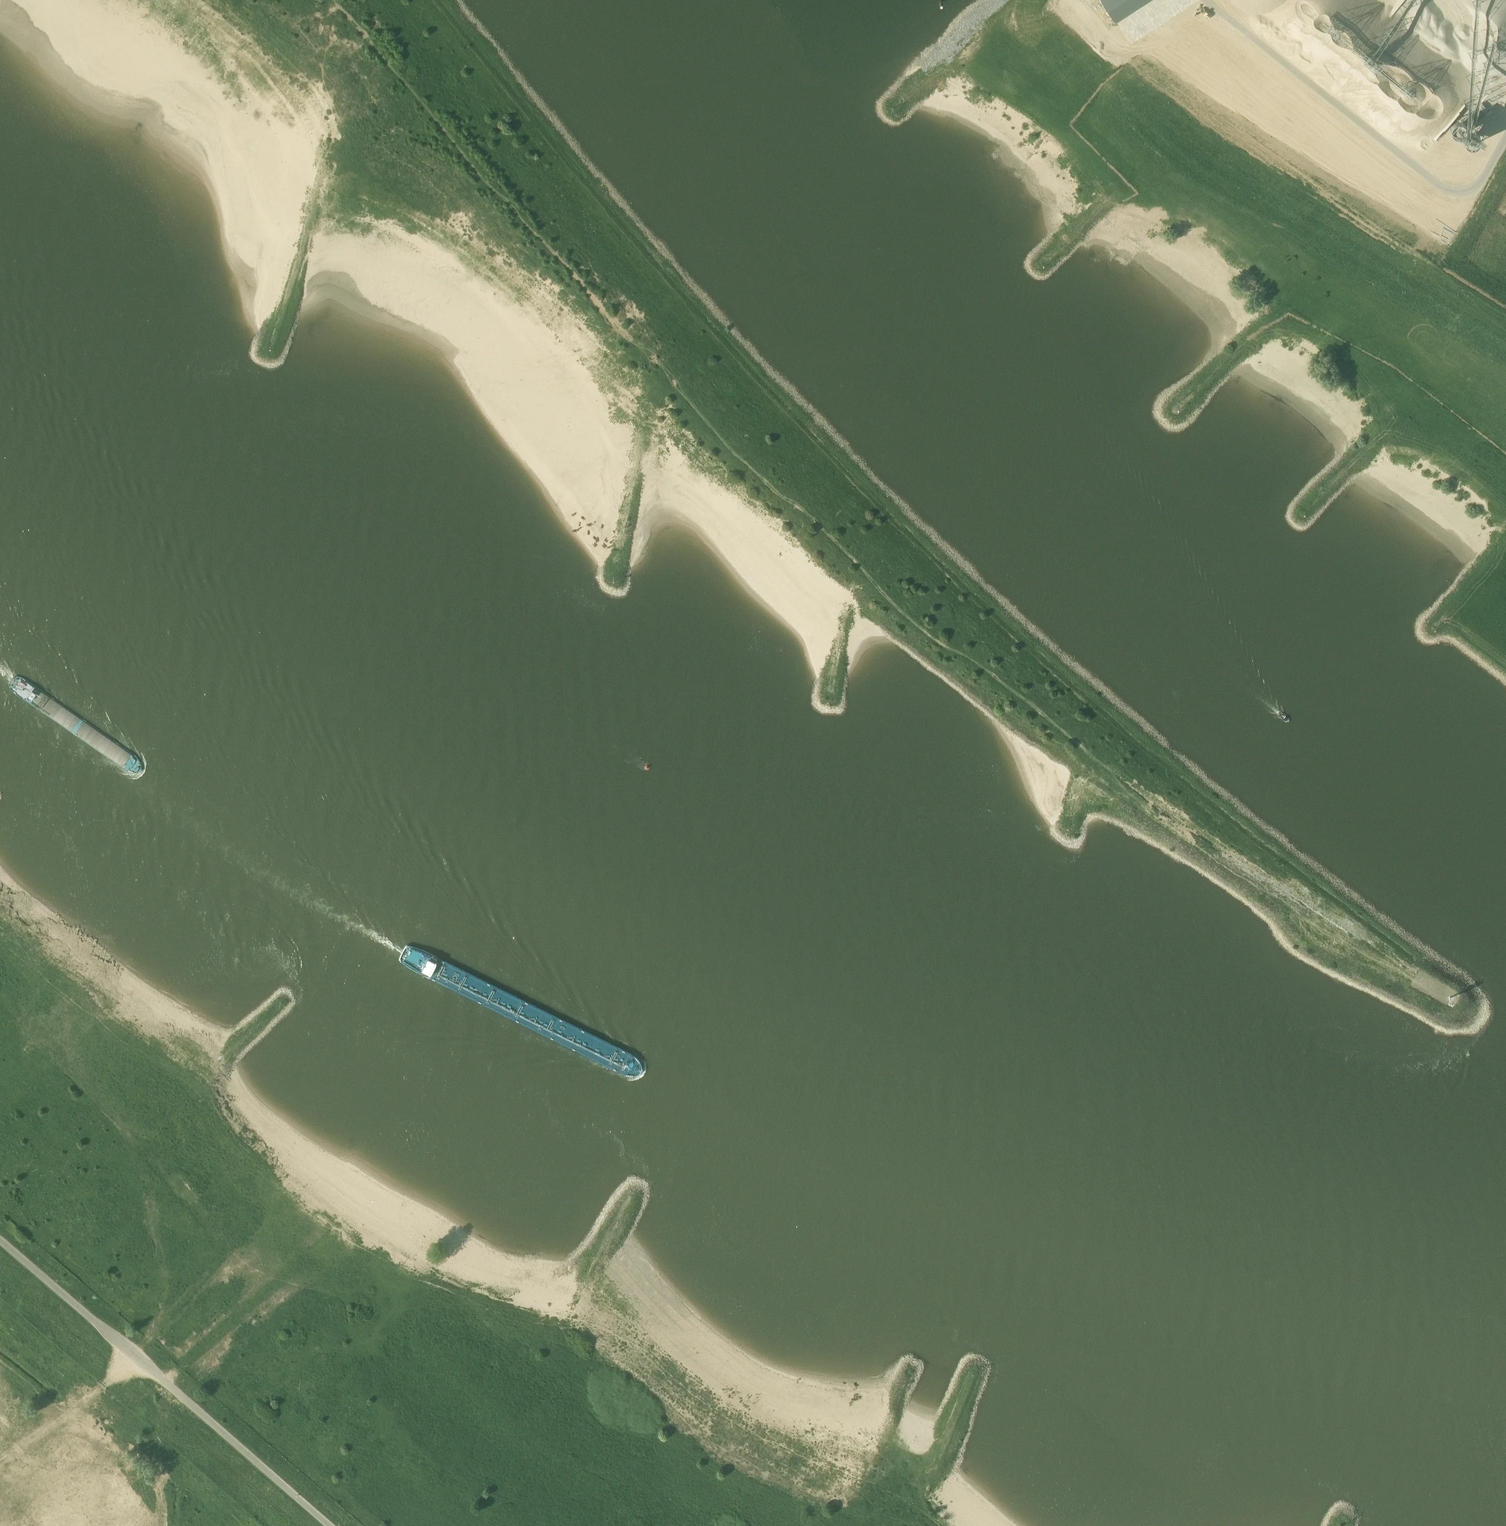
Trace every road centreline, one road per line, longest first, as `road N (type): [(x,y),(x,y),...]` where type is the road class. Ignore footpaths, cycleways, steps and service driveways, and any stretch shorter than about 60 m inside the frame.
road 1 (unclassified): [(330,1525),(0,1240)]
road 2 (unclassified): [(1505,135),(1474,187),(1441,187),(1206,0)]

